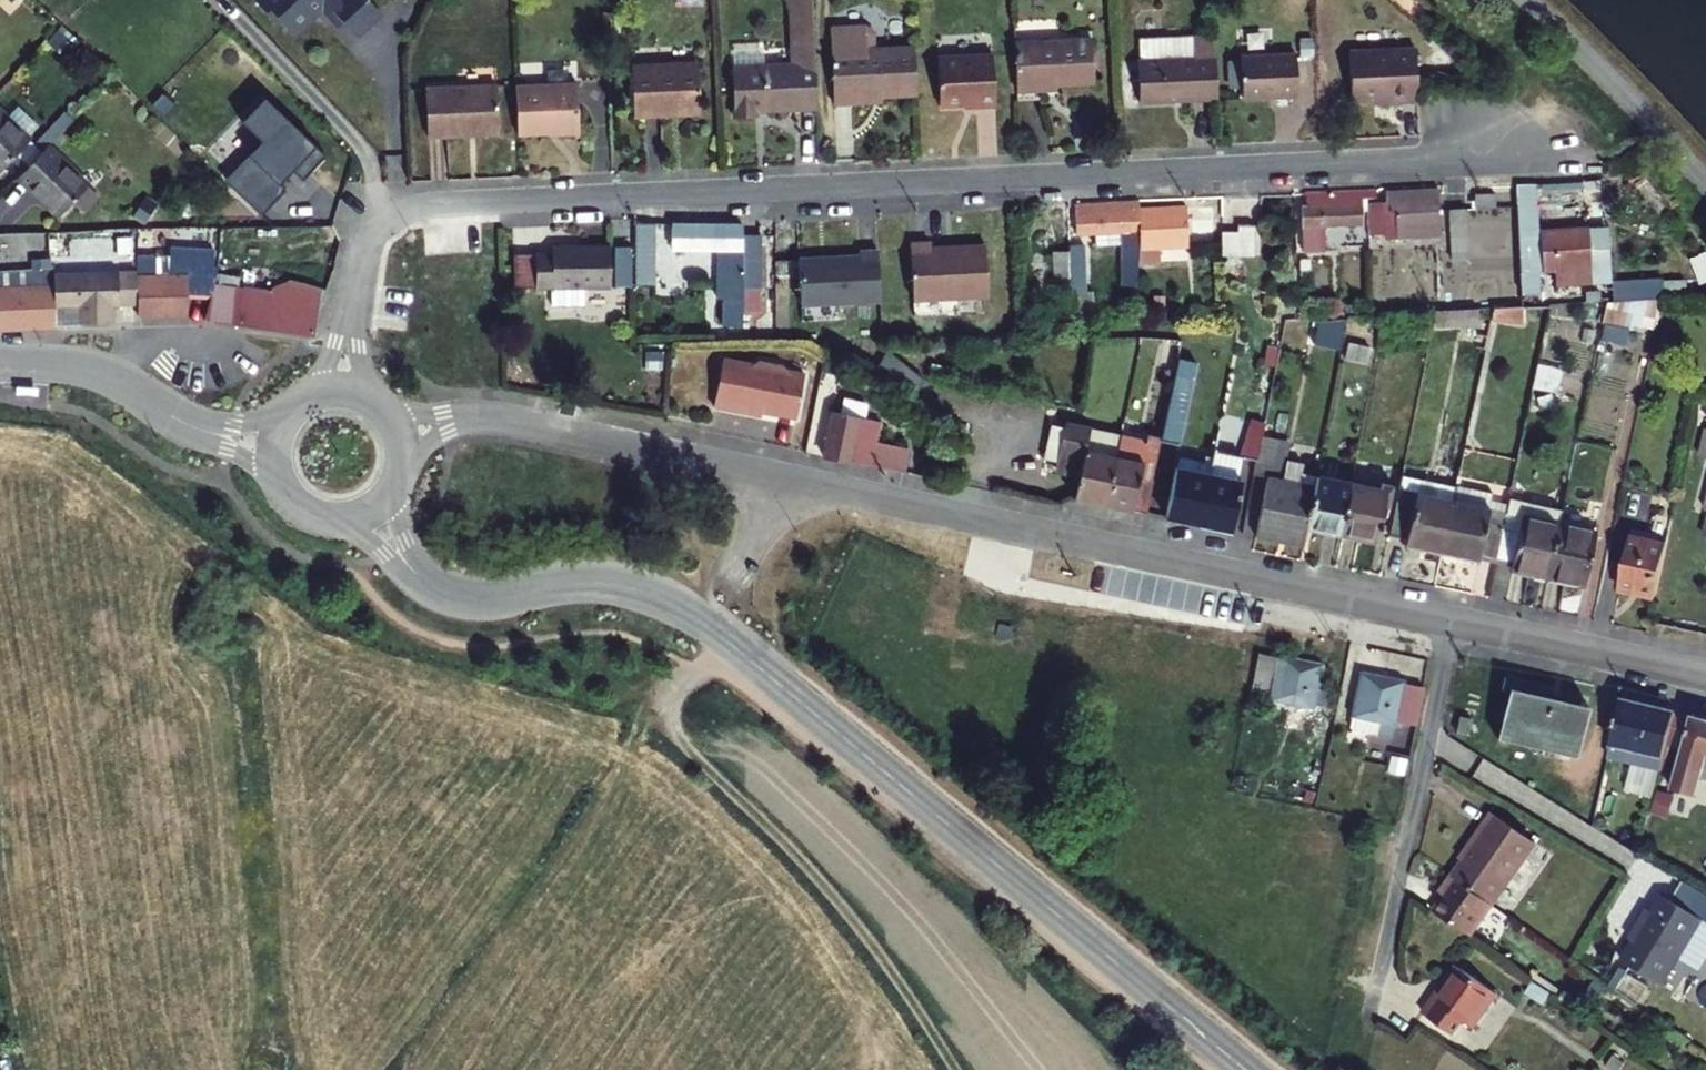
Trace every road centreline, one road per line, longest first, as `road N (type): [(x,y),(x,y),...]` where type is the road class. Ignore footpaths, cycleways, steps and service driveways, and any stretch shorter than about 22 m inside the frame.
road 1 (residential): [(346,342),(376,234),(397,214),(434,204),(1543,153)]
road 2 (residential): [(443,421),(515,421),(1455,622)]
road 3 (secondary): [(507,597),(604,584),(690,613),(1248,1069)]
road 4 (track): [(955,1069),(846,909),(670,727),(670,690),(733,647)]
road 5 (residential): [(1455,622),(1375,996)]
road 6 (residential): [(1455,622),(1705,679)]
road 7 (secondary): [(0,365),(102,372),(207,433)]
road 8 (secondary): [(339,522),(440,600),(469,605),(507,597)]
road 9 (secondary): [(507,597),(431,576),(414,557),(394,491)]

